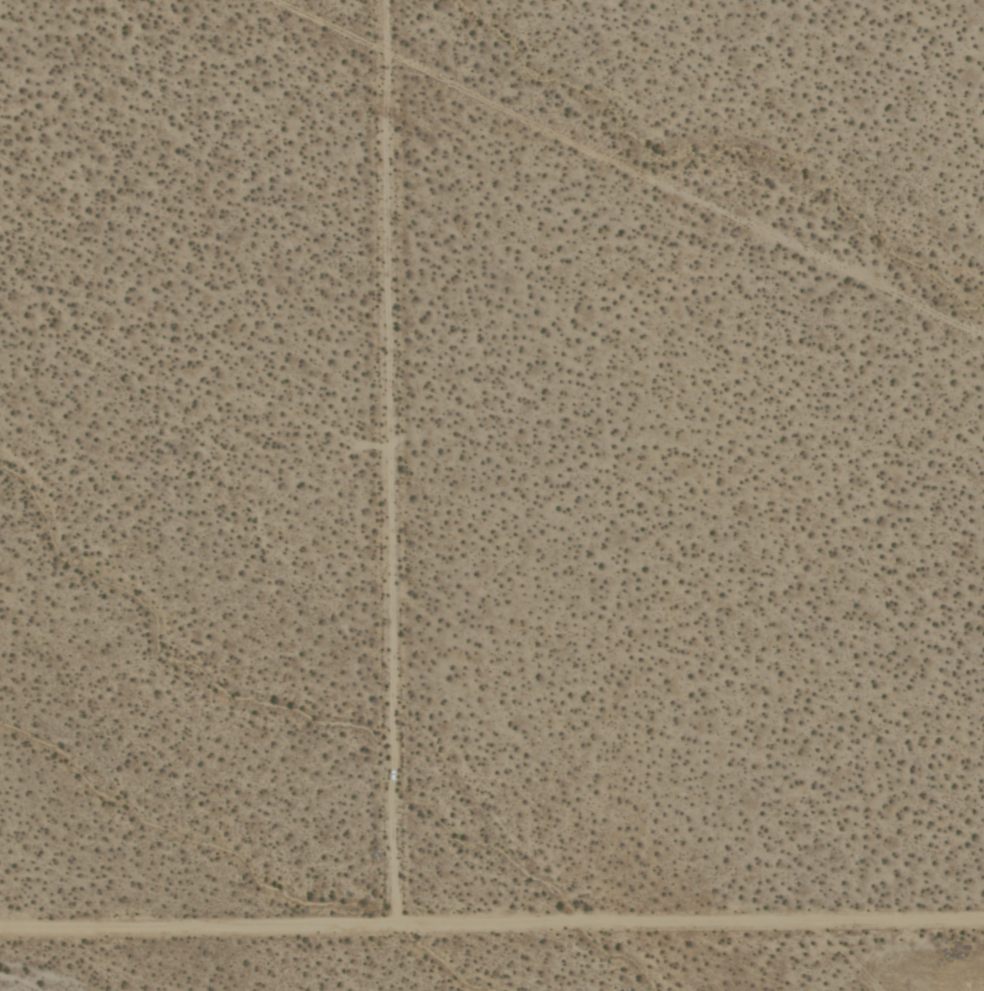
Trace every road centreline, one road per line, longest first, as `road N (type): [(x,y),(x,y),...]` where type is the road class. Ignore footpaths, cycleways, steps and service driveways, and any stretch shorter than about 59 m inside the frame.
road 1 (track): [(390,924),(983,920)]
road 2 (track): [(0,926),(390,924)]

